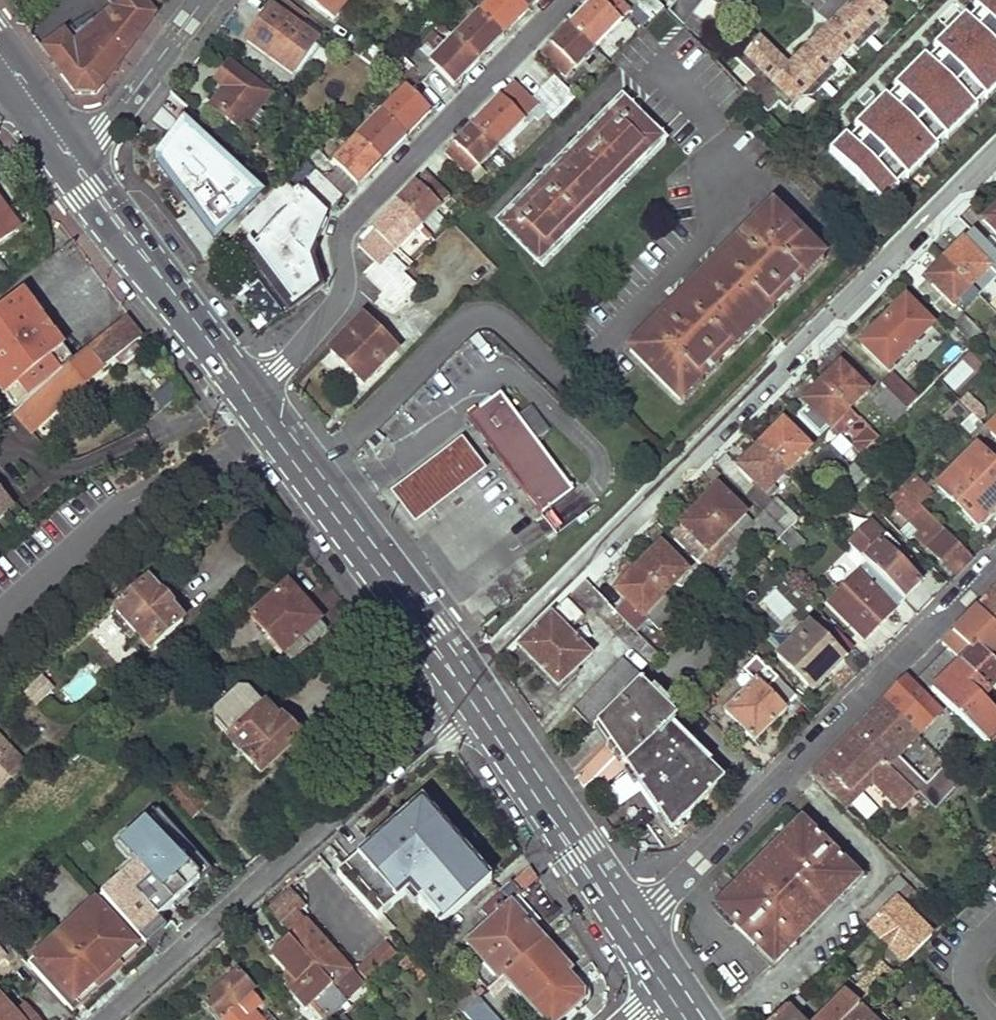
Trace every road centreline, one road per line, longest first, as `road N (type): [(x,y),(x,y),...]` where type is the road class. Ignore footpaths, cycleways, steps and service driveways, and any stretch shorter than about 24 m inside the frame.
road 1 (residential): [(459,683),(995,149)]
road 2 (residential): [(575,0),(342,235),(340,305),(249,394)]
road 3 (residential): [(624,930),(995,565)]
road 4 (residential): [(109,1019),(471,700)]
road 5 (primary): [(459,683),(249,394)]
road 6 (primary): [(71,153),(249,394)]
road 7 (primary): [(624,930),(471,700)]
road 8 (residential): [(71,153),(127,105),(204,0)]

